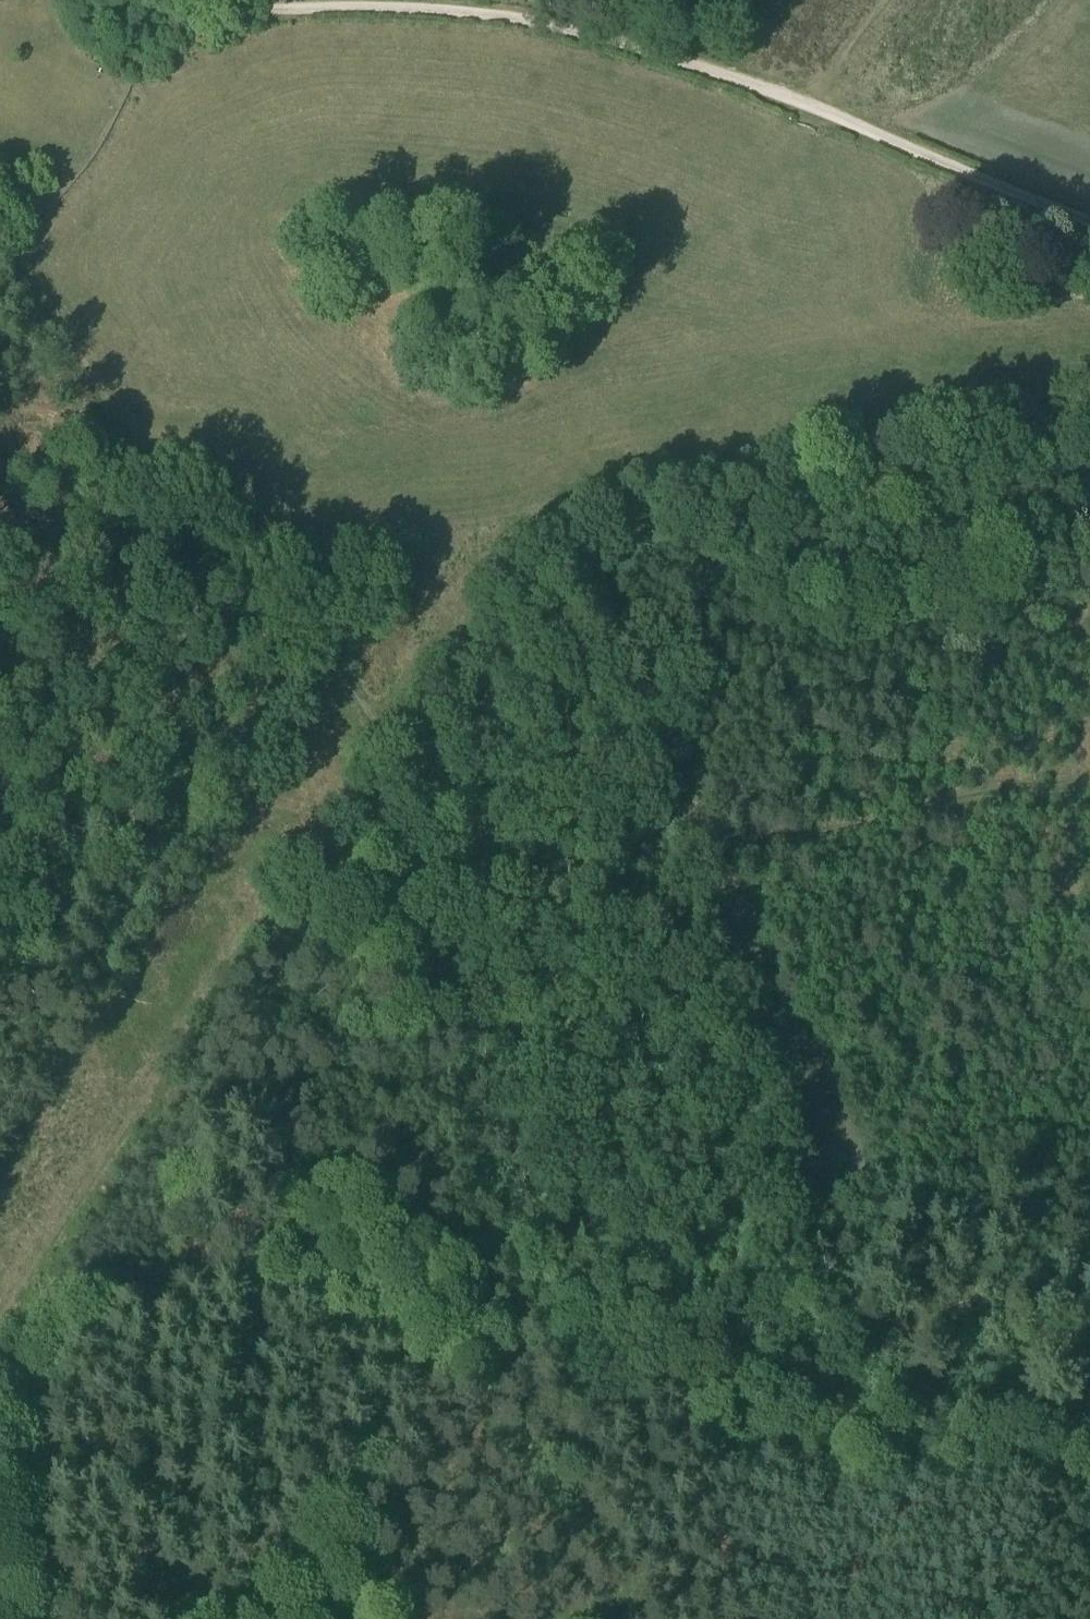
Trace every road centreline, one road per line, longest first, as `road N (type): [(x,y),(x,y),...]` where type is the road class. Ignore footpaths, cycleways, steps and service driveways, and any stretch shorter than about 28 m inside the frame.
road 1 (track): [(0,544),(126,503),(209,525),(267,574),(433,809),(635,755),(668,757),(686,779),(720,864),(1004,795),(1089,788)]
road 2 (track): [(1089,223),(802,102),(626,41),(469,14),(197,9),(157,0)]
road 3 (track): [(1089,1460),(875,1468),(704,1455)]

